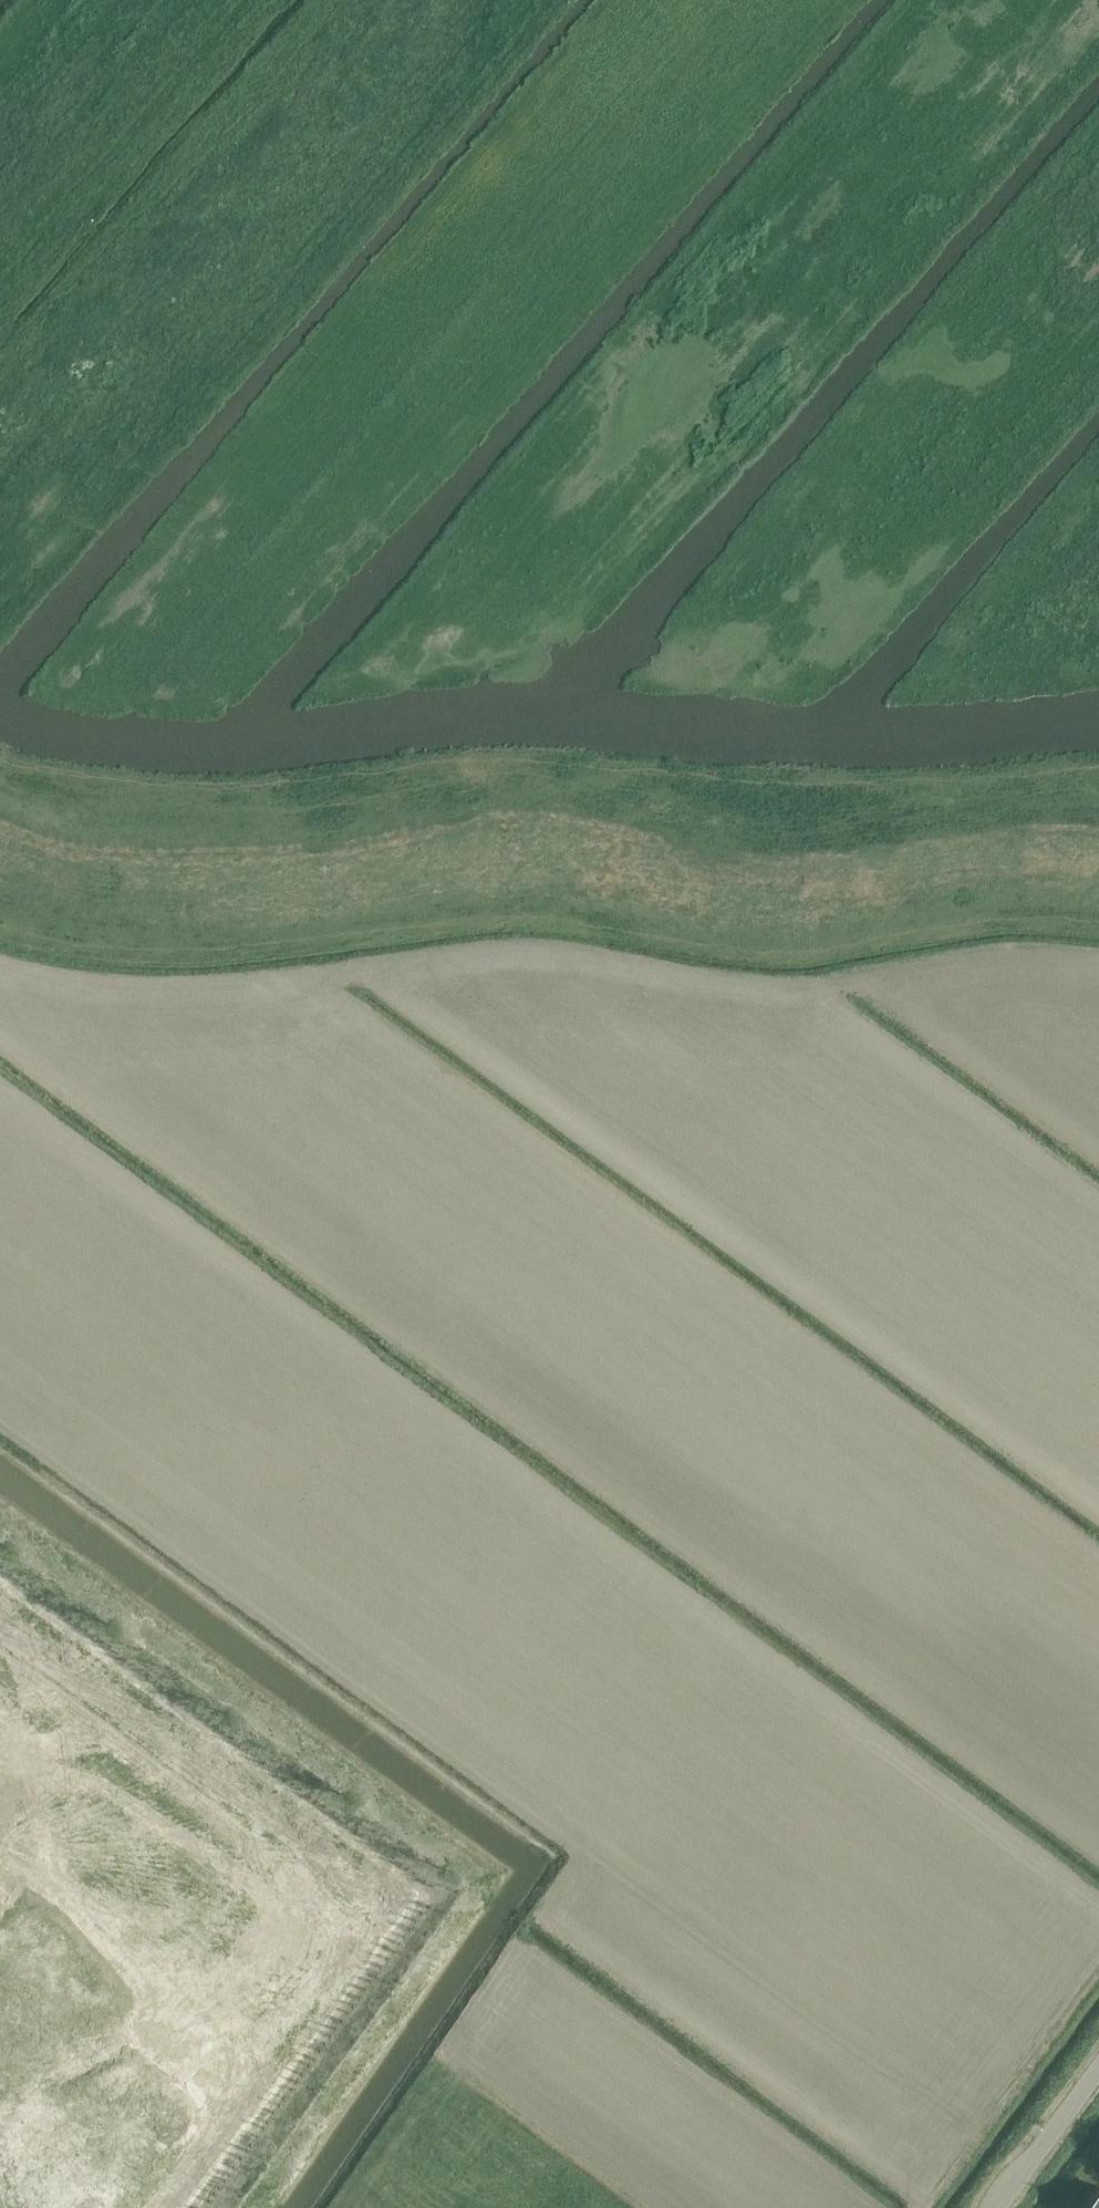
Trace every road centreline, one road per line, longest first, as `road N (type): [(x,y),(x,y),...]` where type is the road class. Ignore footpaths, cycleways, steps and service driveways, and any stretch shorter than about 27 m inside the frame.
road 1 (unclassified): [(995,2207),(1098,2066)]

